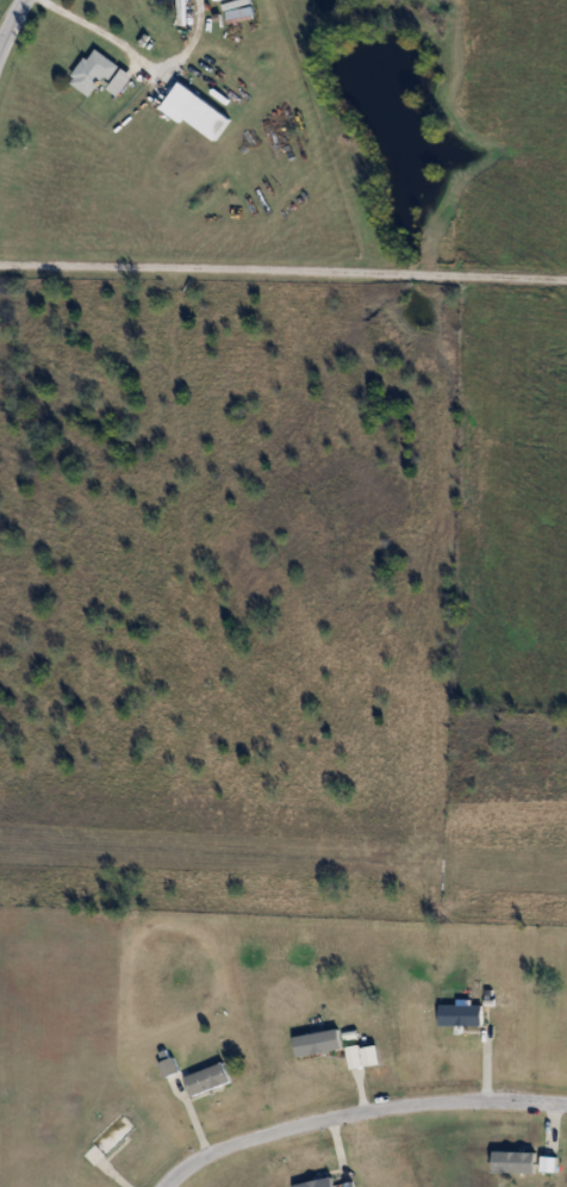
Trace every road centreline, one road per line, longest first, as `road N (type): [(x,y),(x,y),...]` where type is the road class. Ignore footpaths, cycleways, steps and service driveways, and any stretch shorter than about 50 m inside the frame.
road 1 (residential): [(566,1104),(451,1100),(345,1115),(236,1142),(181,1168),(163,1186)]

